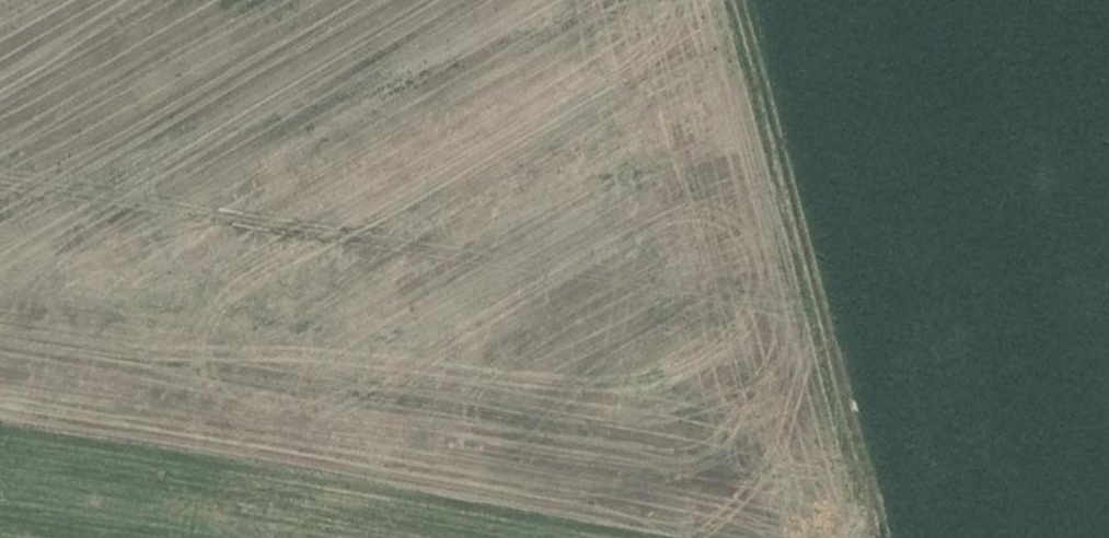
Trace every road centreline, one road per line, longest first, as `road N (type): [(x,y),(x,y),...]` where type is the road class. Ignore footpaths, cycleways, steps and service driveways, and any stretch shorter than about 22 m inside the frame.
road 1 (track): [(886,537),(742,0)]

